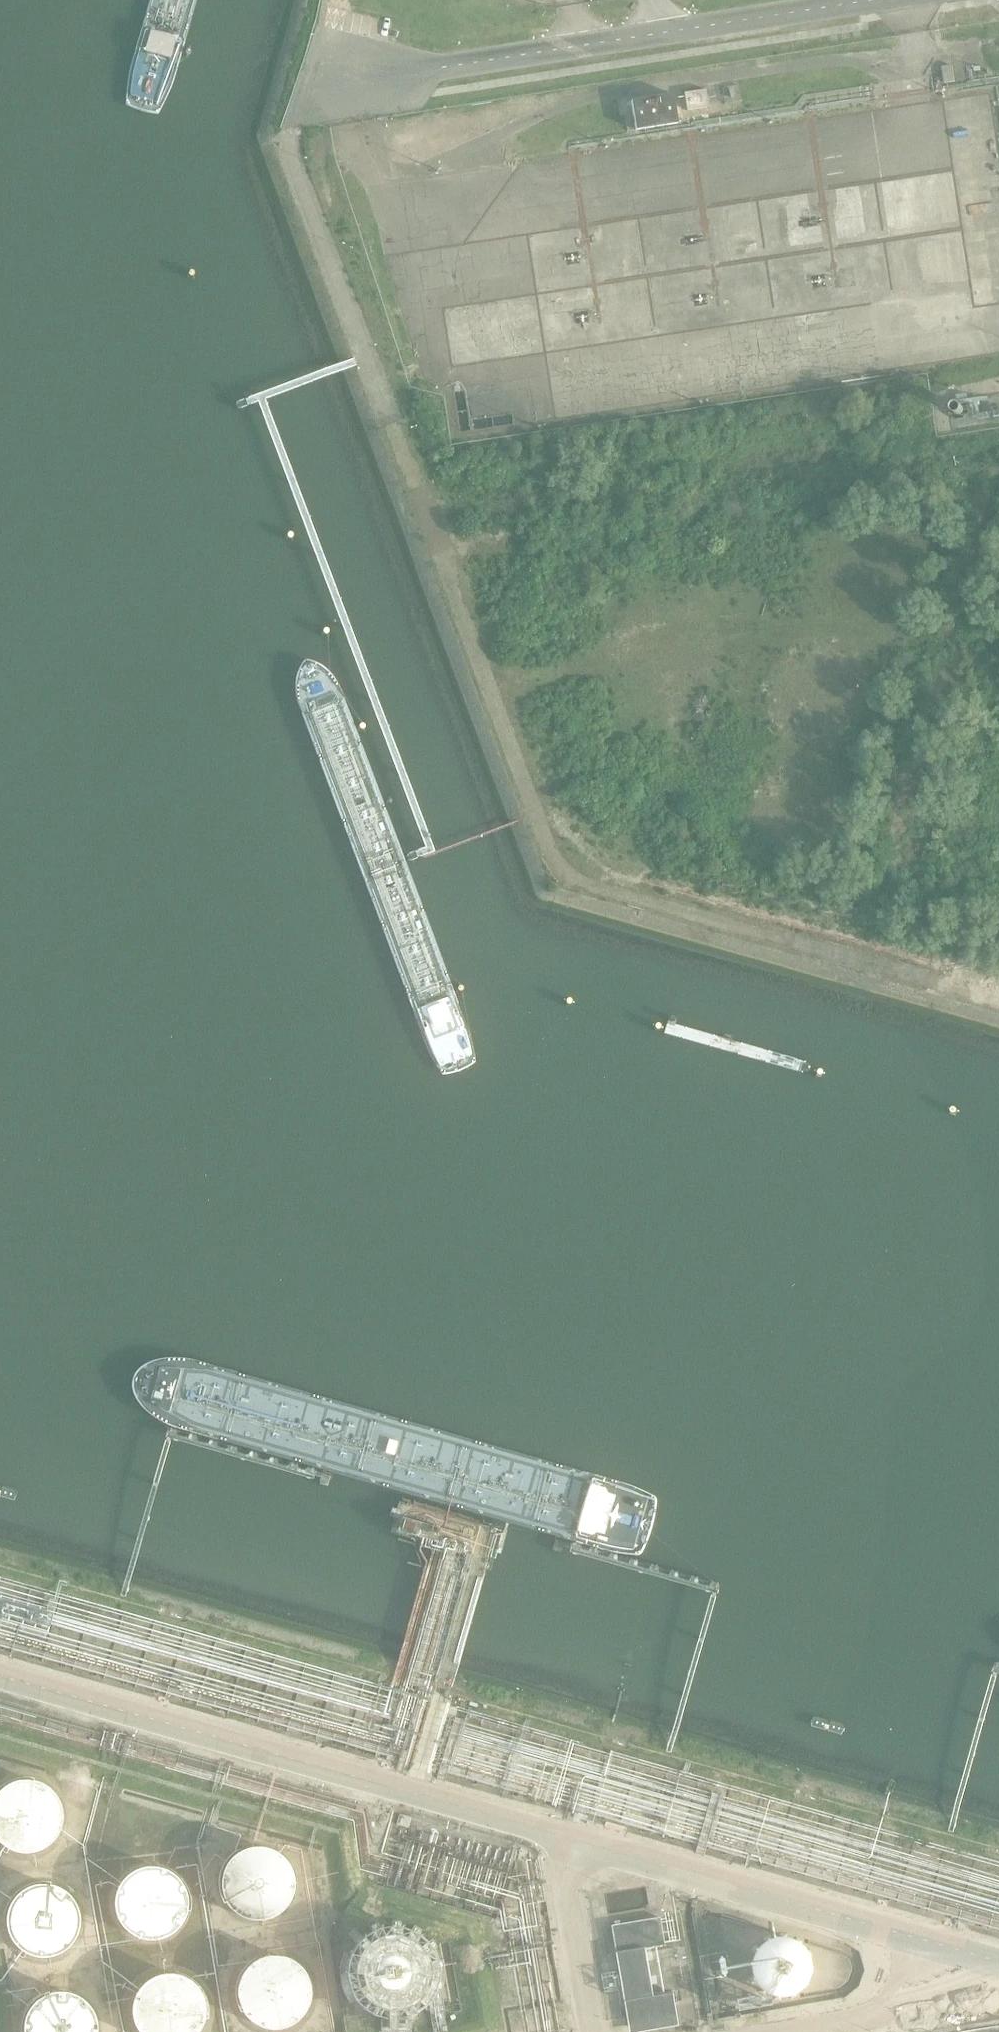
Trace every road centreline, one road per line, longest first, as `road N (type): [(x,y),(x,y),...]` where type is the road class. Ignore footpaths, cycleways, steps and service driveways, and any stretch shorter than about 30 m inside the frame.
road 1 (unclassified): [(835,0),(313,75)]

